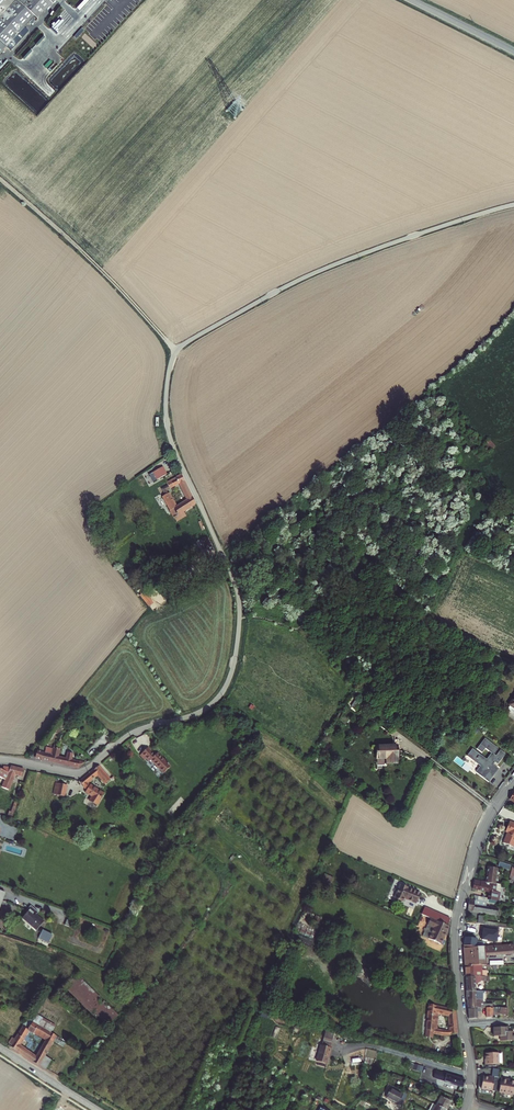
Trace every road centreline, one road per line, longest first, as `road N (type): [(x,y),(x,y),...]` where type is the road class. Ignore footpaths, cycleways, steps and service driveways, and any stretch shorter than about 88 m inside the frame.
road 1 (residential): [(176,352),(166,397),(170,439),(239,602),(227,683),(205,709),(133,732),(81,772),(0,760)]
road 2 (track): [(209,1109),(341,793),(219,697)]
road 3 (residential): [(513,204),(317,272),(176,352)]
road 4 (residential): [(513,781),(485,824),(458,914),(463,1026)]
road 5 (unclassified): [(176,352),(0,179)]
road 6 (track): [(513,662),(461,642),(375,570)]

